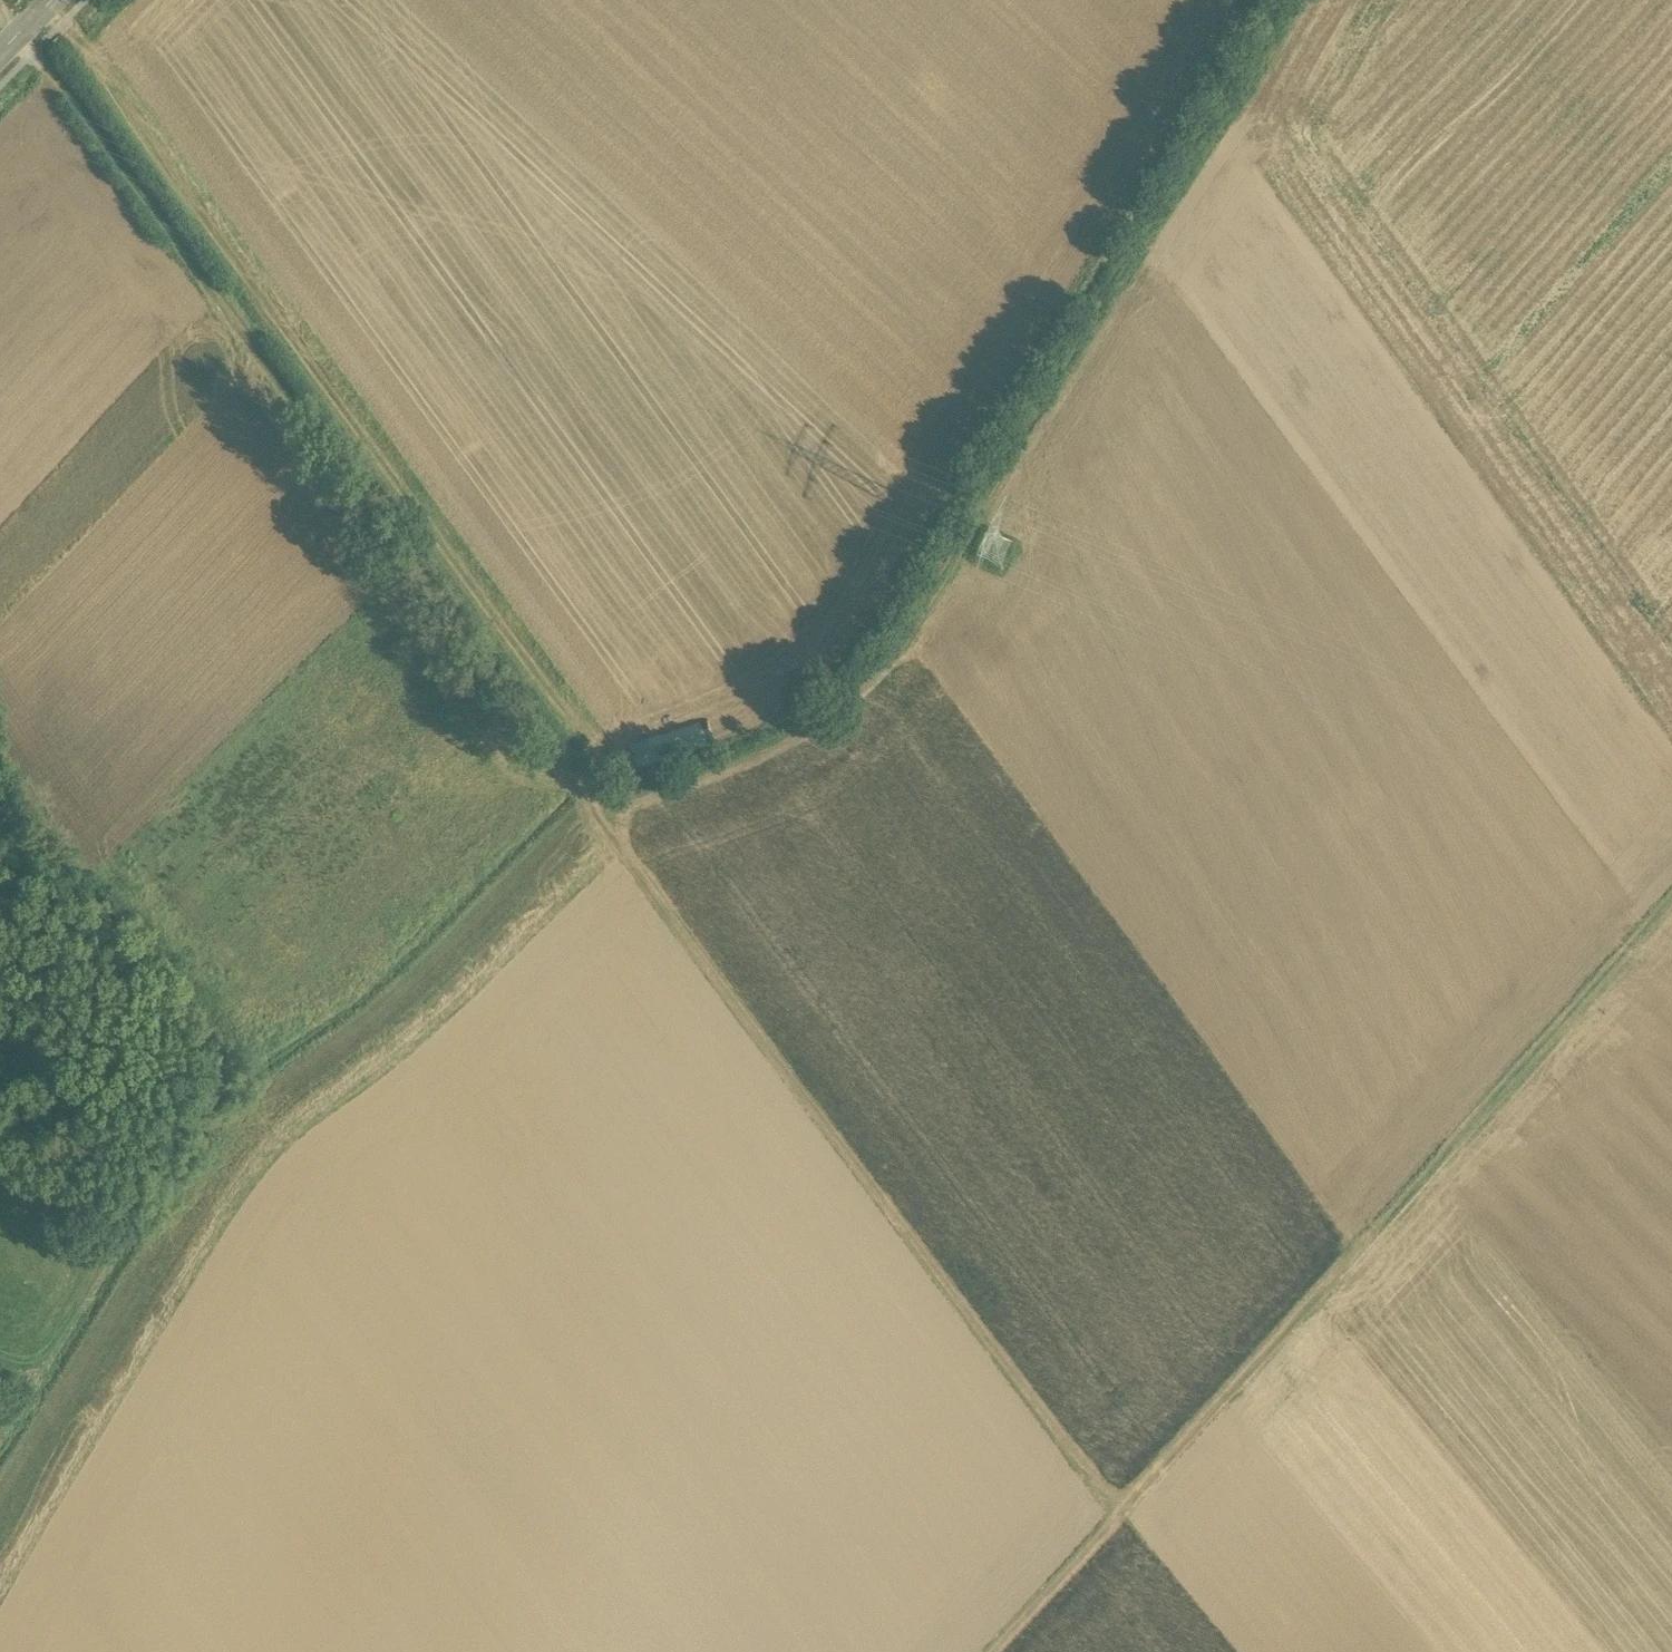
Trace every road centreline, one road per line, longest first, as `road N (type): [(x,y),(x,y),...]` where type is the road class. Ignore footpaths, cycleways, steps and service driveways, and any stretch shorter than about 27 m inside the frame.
road 1 (track): [(3,0),(32,56),(131,172),(1128,1532)]
road 2 (track): [(602,817),(753,769),(876,696),(1317,0)]
road 3 (track): [(1019,1651),(1671,922)]
road 4 (track): [(0,1515),(244,1116),(317,1072),(386,1013),(599,813)]

